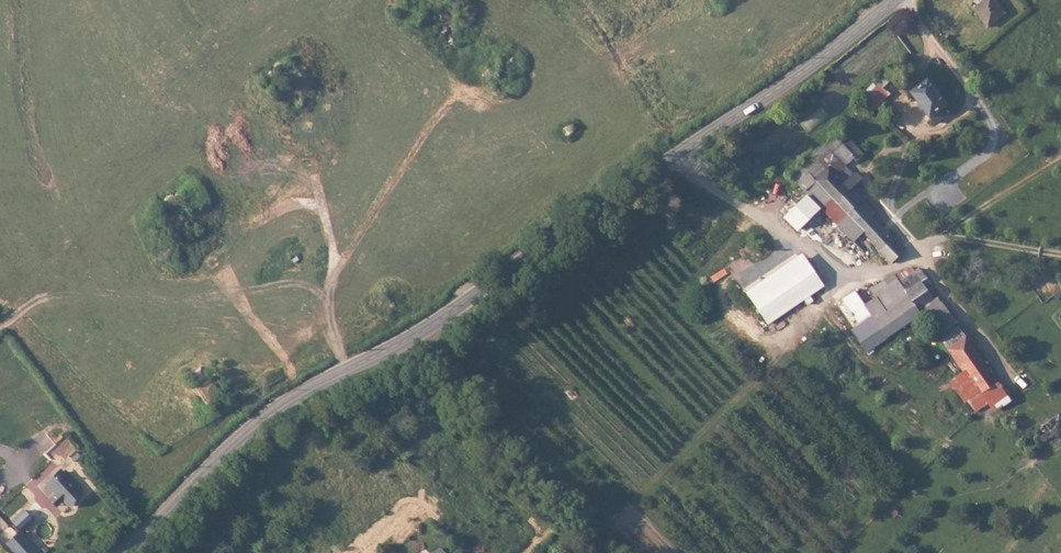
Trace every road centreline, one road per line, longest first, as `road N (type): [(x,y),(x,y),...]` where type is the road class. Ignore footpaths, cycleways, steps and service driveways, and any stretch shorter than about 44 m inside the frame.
road 1 (secondary): [(120,552),(264,415),(438,320),(897,0)]

